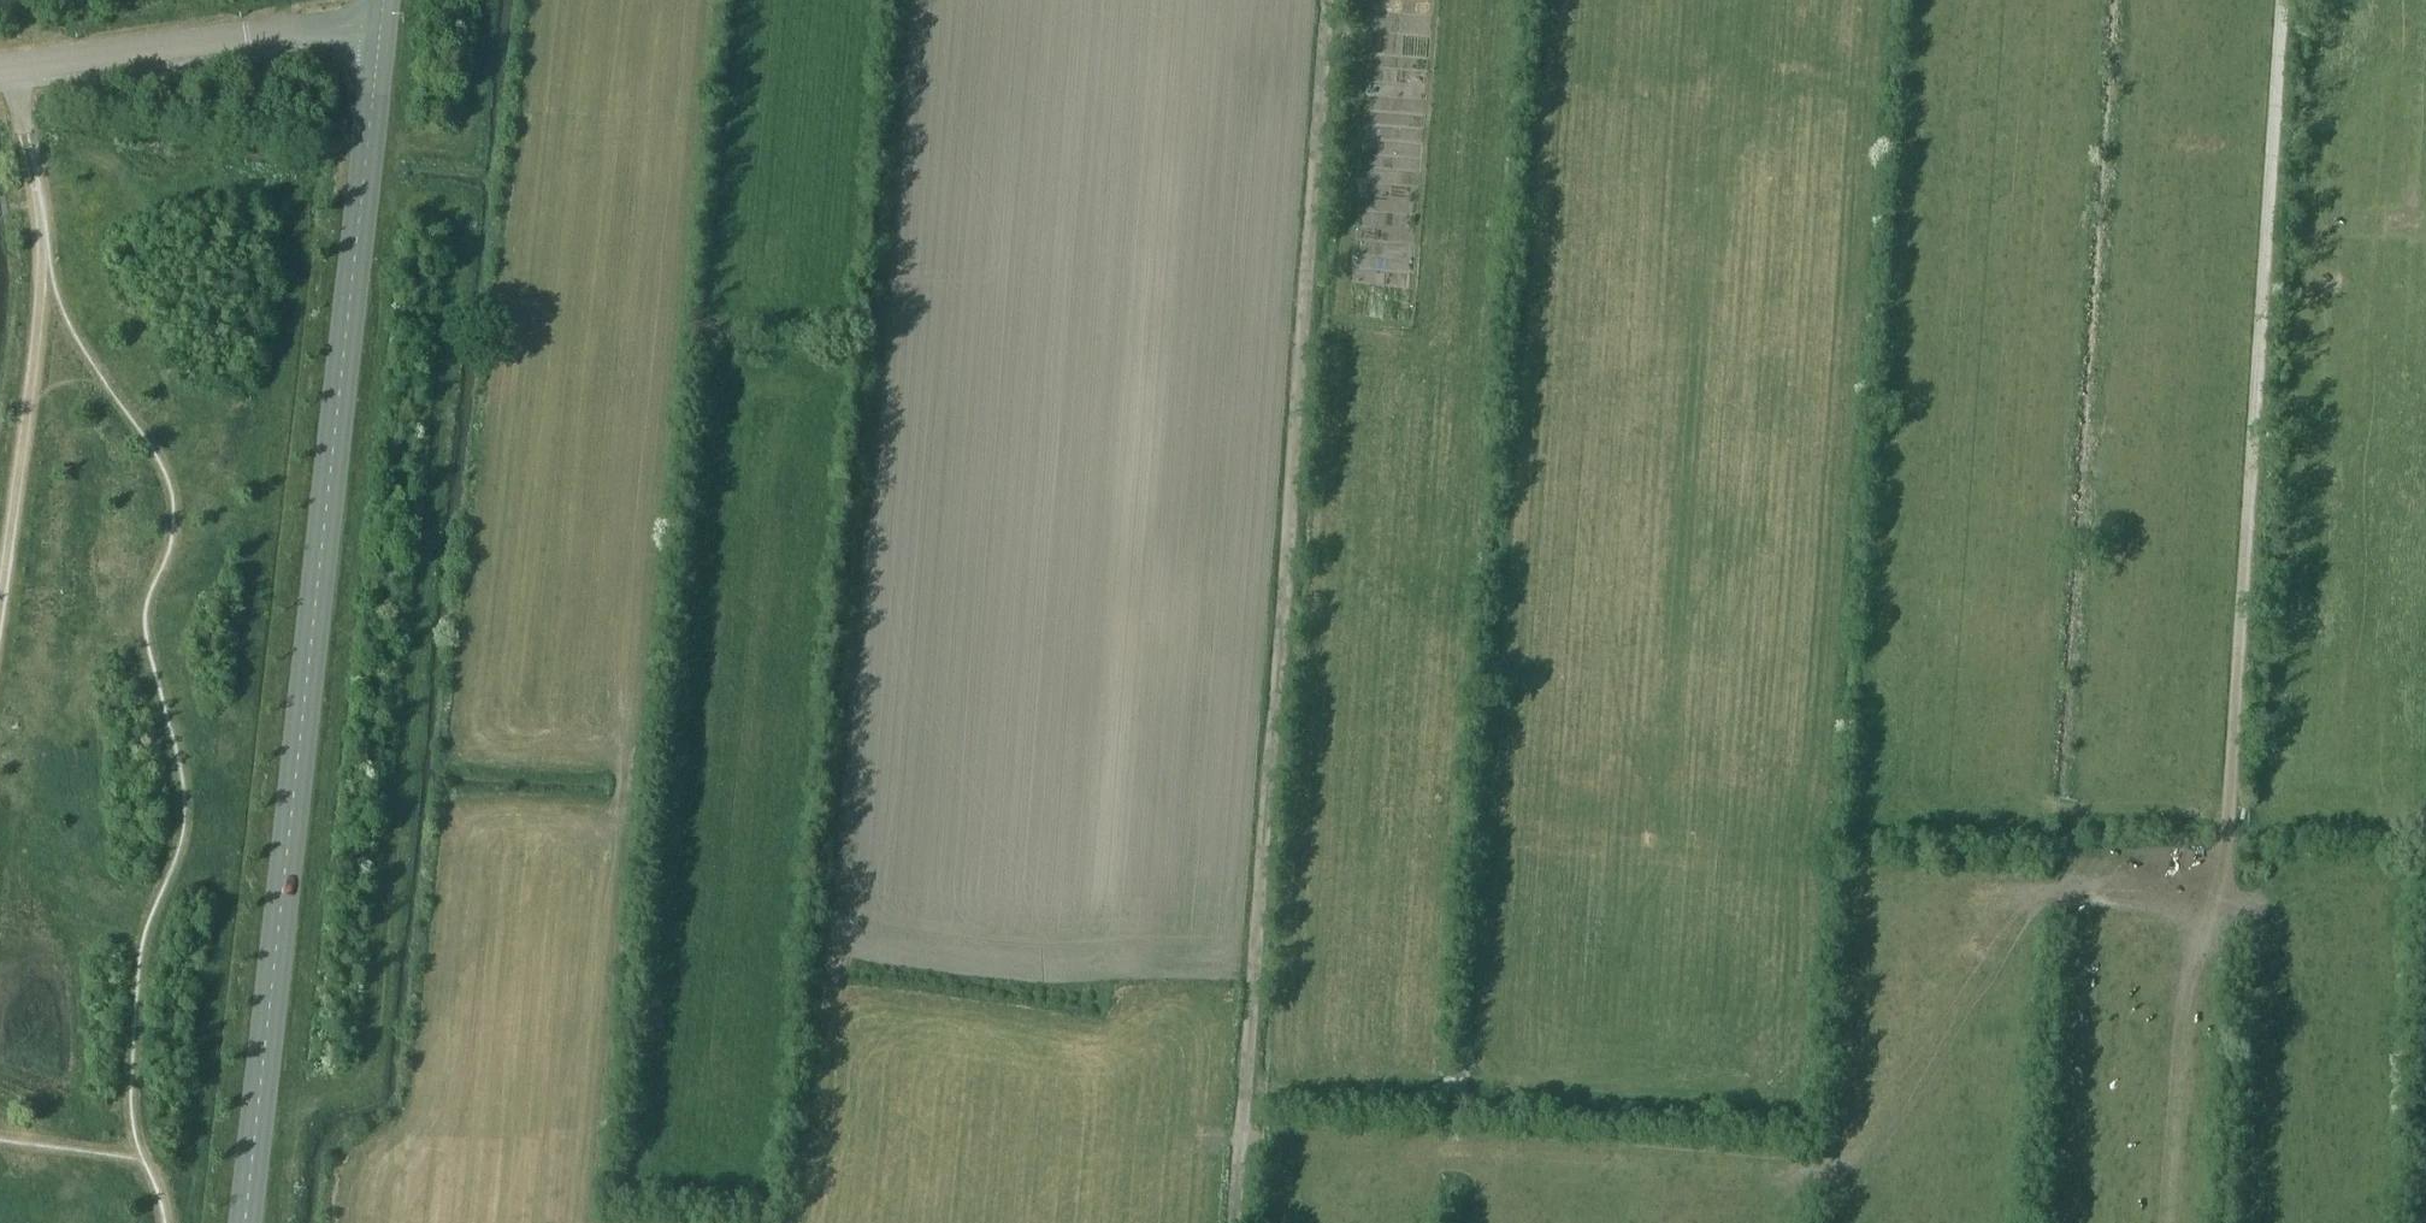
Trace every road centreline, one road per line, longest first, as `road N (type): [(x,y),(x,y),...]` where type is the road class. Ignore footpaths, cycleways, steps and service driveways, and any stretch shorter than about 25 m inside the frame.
road 1 (track): [(1235,1222),(1328,0)]
road 2 (tertiary): [(247,1222),(384,21)]
road 3 (unclassified): [(0,69),(384,21)]

